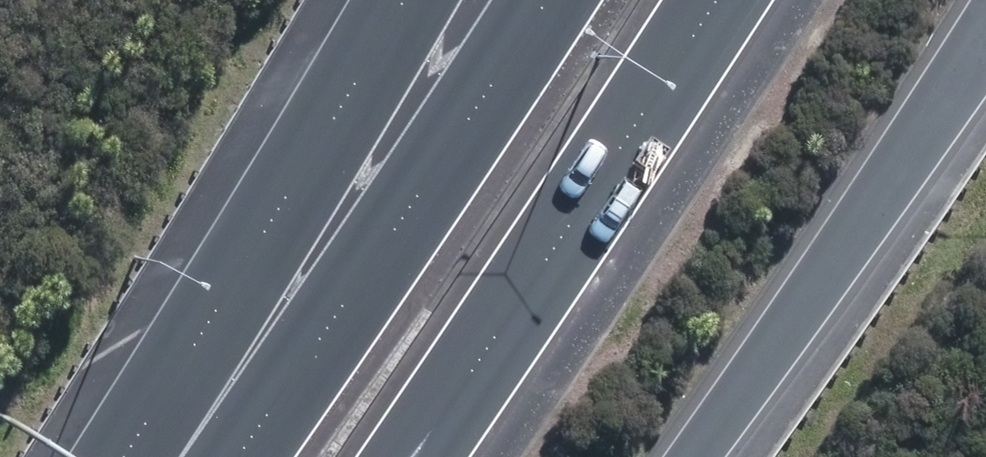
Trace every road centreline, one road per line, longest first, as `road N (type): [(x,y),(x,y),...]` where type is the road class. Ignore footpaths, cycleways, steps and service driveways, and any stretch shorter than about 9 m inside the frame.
road 1 (motorway): [(235,456),(536,0)]
road 2 (motorway): [(714,0),(418,456)]
road 3 (motorway): [(126,456),(400,0)]
road 4 (motorway): [(985,44),(697,456)]

